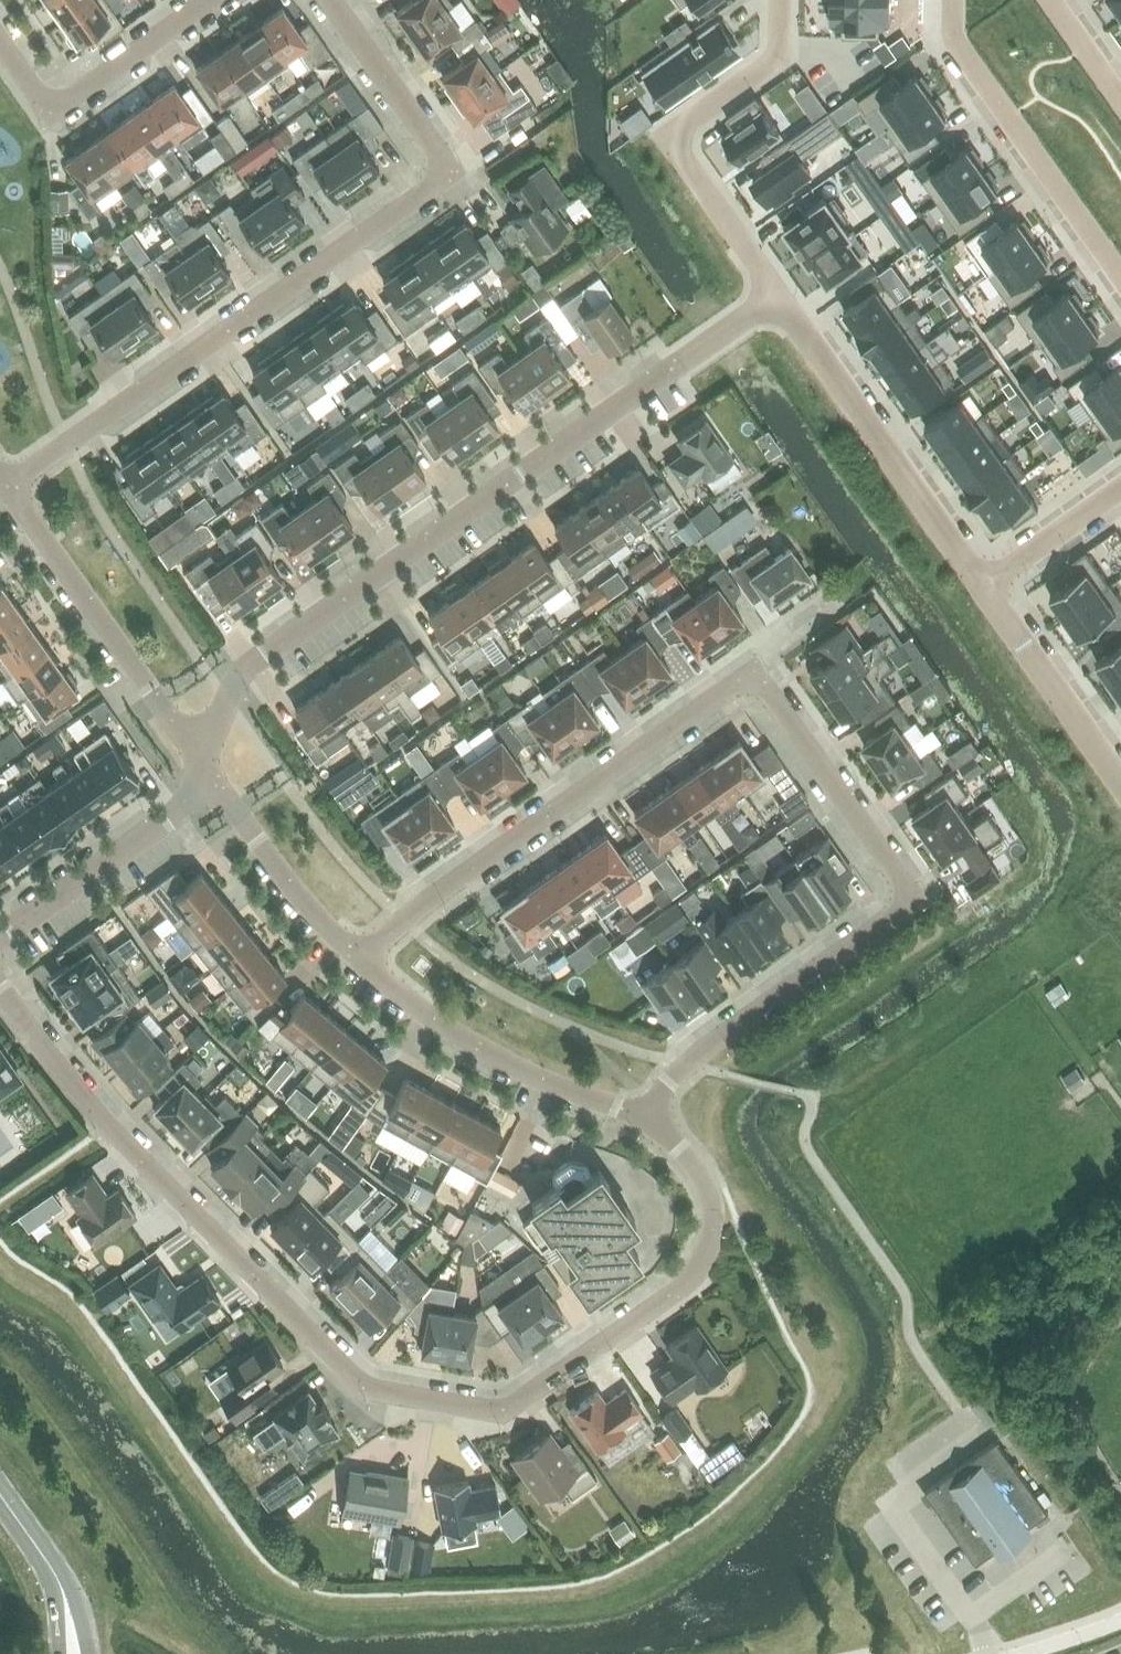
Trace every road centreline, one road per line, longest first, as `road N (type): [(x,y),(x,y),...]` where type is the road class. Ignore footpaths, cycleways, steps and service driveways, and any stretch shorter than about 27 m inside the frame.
road 1 (residential): [(648,1119),(692,1162),(711,1199),(708,1247),(683,1286),(503,1412),(365,1388),(108,1126),(0,988)]
road 2 (residential): [(201,744),(244,669),(778,294)]
road 3 (residential): [(648,1119),(671,1078),(704,1049),(915,900),(754,671)]
road 4 (residential): [(6,486),(452,172)]
road 5 (residential): [(754,671),(433,896),(359,958)]
road 6 (residential): [(779,0),(772,61),(693,117),(679,144),(778,294)]
road 7 (residential): [(778,294),(982,586)]
road 8 (residential): [(648,1119),(509,1064),(423,1012),(359,958)]
road 9 (residential): [(953,0),(954,39),(1120,276)]
road 10 (residential): [(201,744),(168,715),(6,486)]
road 11 (residential): [(211,0),(50,113),(0,42)]
road 12 (unclassified): [(0,938),(168,819),(203,781)]
road 13 (residential): [(982,586),(1120,786)]
road 14 (residential): [(359,958),(203,781)]
road 15 (residential): [(452,172),(330,0)]
road 16 (residential): [(1120,488),(982,586)]
road 17 (residential): [(1050,0),(1120,101)]

